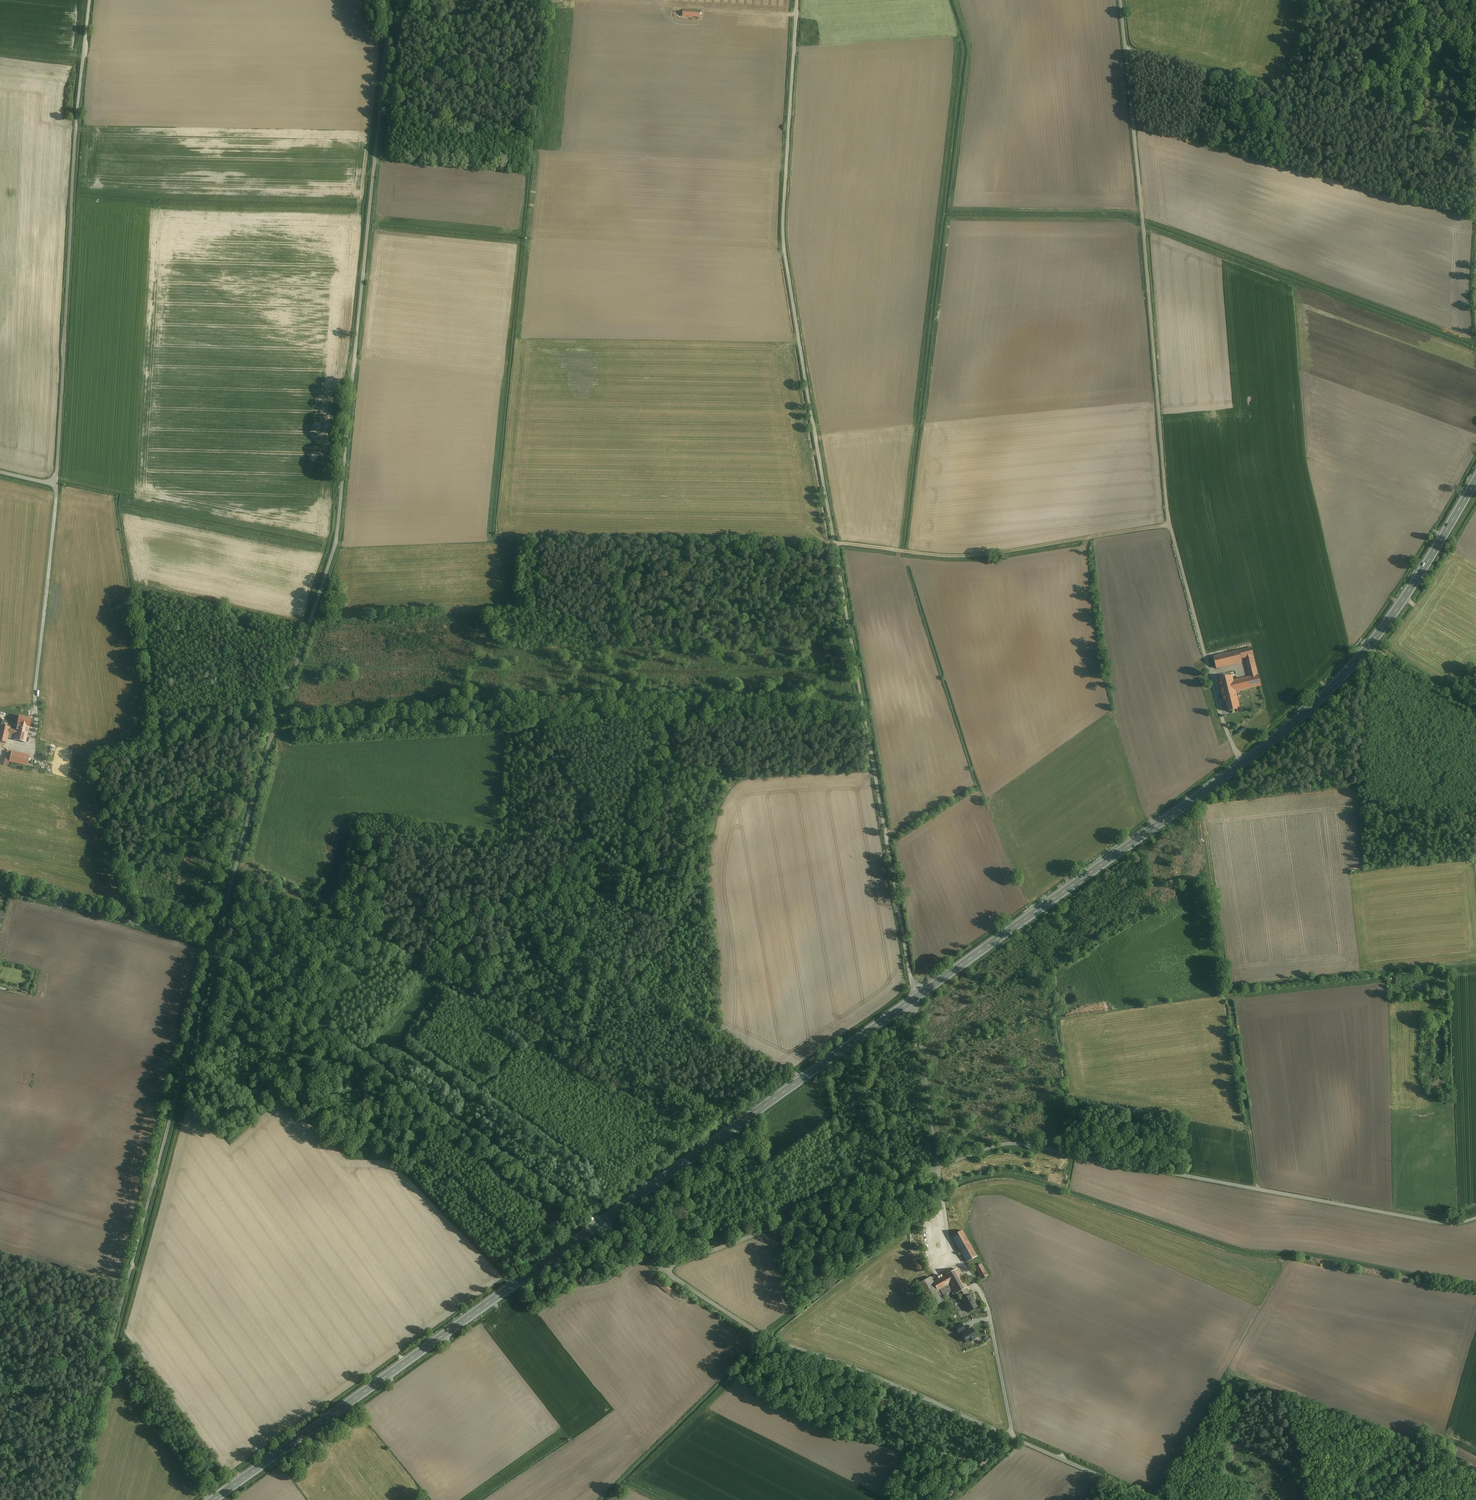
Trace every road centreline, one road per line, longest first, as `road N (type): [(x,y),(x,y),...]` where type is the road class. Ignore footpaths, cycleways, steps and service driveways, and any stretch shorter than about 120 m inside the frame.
road 1 (unclassified): [(797,0),(784,247),(915,998)]
road 2 (unclassified): [(215,948),(336,540),(391,0)]
road 3 (unclassified): [(665,1266),(997,1143),(1025,1142),(1430,1221),(1475,1217)]
road 4 (unclassified): [(1242,764),(1222,718),(1169,525),(1121,0)]
road 5 (unclassified): [(71,1499),(215,948)]
road 6 (unclassified): [(1158,1499),(761,1333),(665,1266)]
road 7 (unclassified): [(0,472),(56,485),(90,0)]
road 8 (secondary): [(605,1221),(214,1499)]
road 9 (unclassified): [(215,948),(605,1221)]
road 10 (secondary): [(1242,764),(915,998)]
road 11 (secondary): [(915,998),(605,1221)]
road 12 (secondary): [(1475,483),(1369,645),(1242,764)]
road 13 (track): [(1126,51),(1475,140)]
road 14 (track): [(1169,525),(971,556),(835,544)]
road 15 (track): [(915,998),(950,1248)]
road 16 (track): [(1475,960),(1227,988)]
road 17 (unclassified): [(0,883),(215,948)]
road 18 (track): [(1227,988),(1259,1190)]
road 19 (track): [(1199,794),(1227,988)]
road 20 (track): [(1421,126),(1421,0)]
road 21 (track): [(1369,645),(1475,710)]
road 22 (track): [(796,15),(675,7)]

